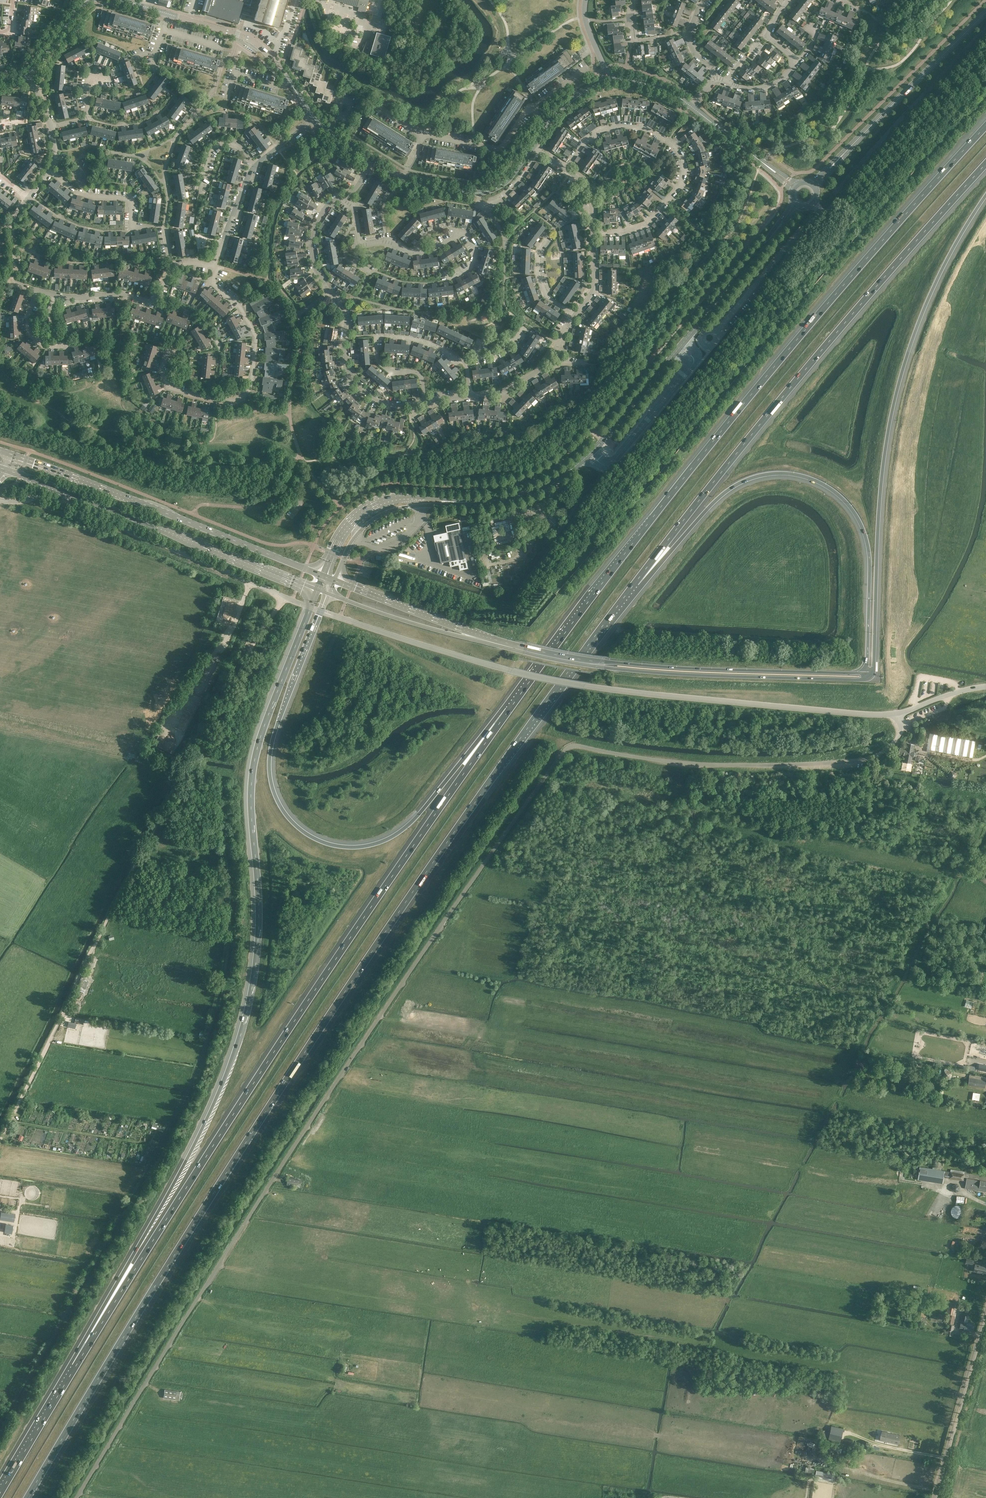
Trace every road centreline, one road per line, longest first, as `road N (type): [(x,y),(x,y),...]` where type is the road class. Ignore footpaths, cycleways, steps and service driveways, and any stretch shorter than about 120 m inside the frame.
road 1 (unclassified): [(78,1497),(285,1161),(568,749),(673,763),(835,764),(886,751),(901,730),(899,714)]
road 2 (motorway): [(30,1497),(359,970),(635,583)]
road 3 (motorway): [(310,607),(255,758),(260,915),(239,1043),(199,1139),(75,1368)]
road 4 (motorway): [(509,709),(338,956),(75,1368)]
road 5 (motorway): [(985,127),(705,451),(509,709)]
road 6 (track): [(0,1139),(255,637),(293,599)]
road 7 (tertiary): [(340,617),(584,685),(899,714)]
road 8 (secondary): [(329,594),(423,627),(592,666),(745,677),(867,674)]
road 9 (motorway): [(635,583),(985,164)]
road 10 (secondary): [(867,674),(557,655),(335,580)]
road 11 (motorway): [(509,709),(398,833),(346,847),(311,836),(277,800),(270,759),(322,611)]
road 12 (motorway): [(867,674),(874,667),(884,461),(899,385),(931,294),(985,195)]
road 13 (tertiary): [(459,502),(526,493),(585,458),(778,227)]
road 14 (motorway): [(635,583),(737,485),(772,474),(815,480),(848,504),(866,537),(867,674)]
road 15 (secondary): [(8,470),(318,589)]
road 16 (secondary): [(322,576),(13,455)]
road 17 (tertiary): [(310,607),(71,505),(0,499)]
road 18 (residential): [(341,197),(317,221),(311,246),(316,270),(347,316),(347,367),(375,399),(424,401)]
road 19 (residential): [(593,232),(646,223),(680,183),(682,157),(645,129),(622,126),(584,143),(566,169)]
road 20 (tertiary): [(835,162),(985,12)]
road 21 (tertiary): [(937,1497),(985,1313)]
road 22 (residential): [(445,274),(471,268),(477,248),(463,230),(425,251),(388,241),(360,246)]
road 23 (unclassified): [(218,399),(249,389),(254,347),(241,310),(211,278),(213,266)]
road 24 (unclassified): [(170,264),(56,262),(6,244)]
road 25 (motorway): [(75,1368),(0,1494)]
road 26 (track): [(150,1144),(9,1120)]
road 27 (tertiary): [(288,80),(250,39),(168,14)]
road 28 (track): [(543,486),(550,495),(545,506),(516,519),(521,554),(488,565),(484,553)]
road 29 (unclassified): [(156,294),(203,320),(220,349),(218,399)]
road 30 (unclassified): [(425,134),(500,148),(532,107)]
road 31 (residential): [(156,294),(151,301),(34,290)]

